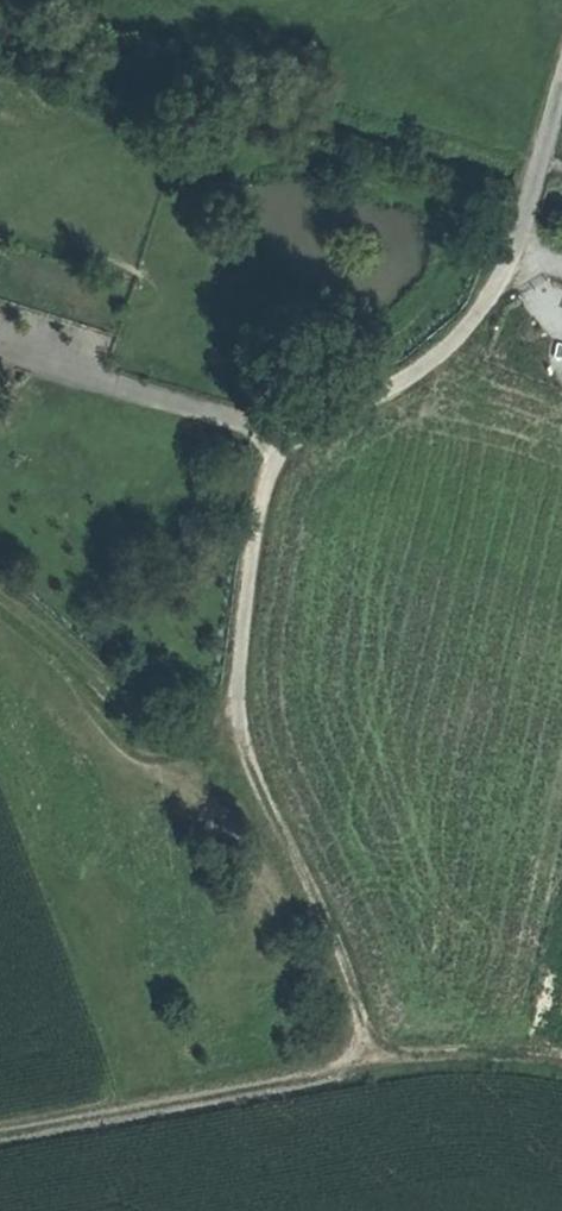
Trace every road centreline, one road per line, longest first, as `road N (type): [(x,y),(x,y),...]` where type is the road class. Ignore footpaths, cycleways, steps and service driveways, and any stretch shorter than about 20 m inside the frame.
road 1 (track): [(368,1066),(332,941),(247,750),(240,653),(249,557),(264,493),(295,435),(396,385),(456,341),(493,295),(513,255),(561,85)]
road 2 (track): [(0,1134),(368,1066),(499,1057),(561,1064)]
road 3 (track): [(241,719),(213,739),(180,744),(141,728),(0,603)]

